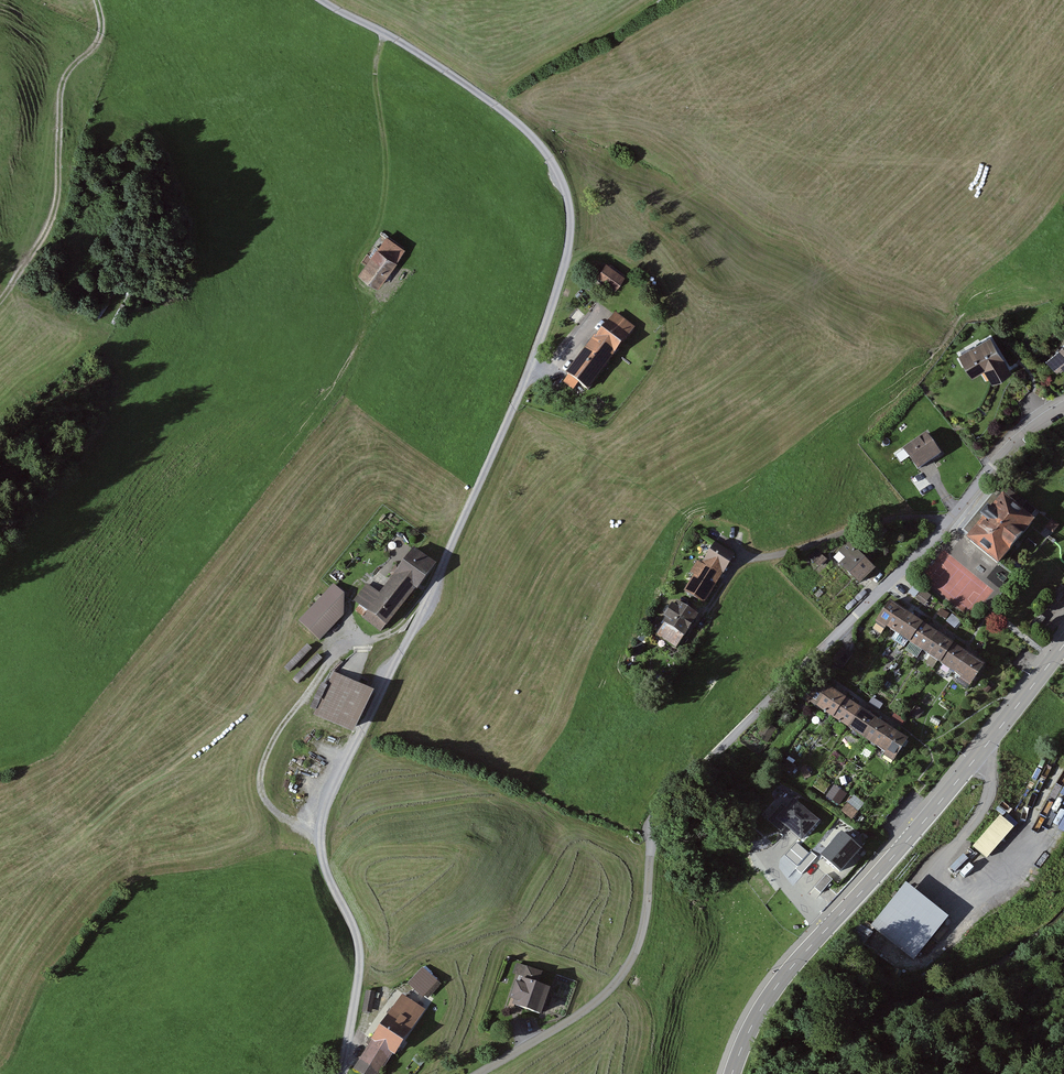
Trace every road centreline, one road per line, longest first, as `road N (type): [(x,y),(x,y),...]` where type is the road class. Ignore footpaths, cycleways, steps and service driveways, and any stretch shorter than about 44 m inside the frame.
road 1 (track): [(342,1073),(359,960),(320,862),(324,806),(520,398),(572,241),(572,206),(548,157),(525,126),(486,100)]
road 2 (residential): [(1063,408),(1013,444),(939,532),(667,803)]
road 3 (tertiary): [(1063,645),(934,808),(790,970),(756,1018),(733,1073)]
road 4 (unclassified): [(481,1073),(586,1013),(623,973),(641,932),(653,830),(667,803)]
road 5 (track): [(94,0),(97,44),(68,70),(59,95),(55,205),(0,299)]
road 6 (track): [(486,100),(319,0)]

